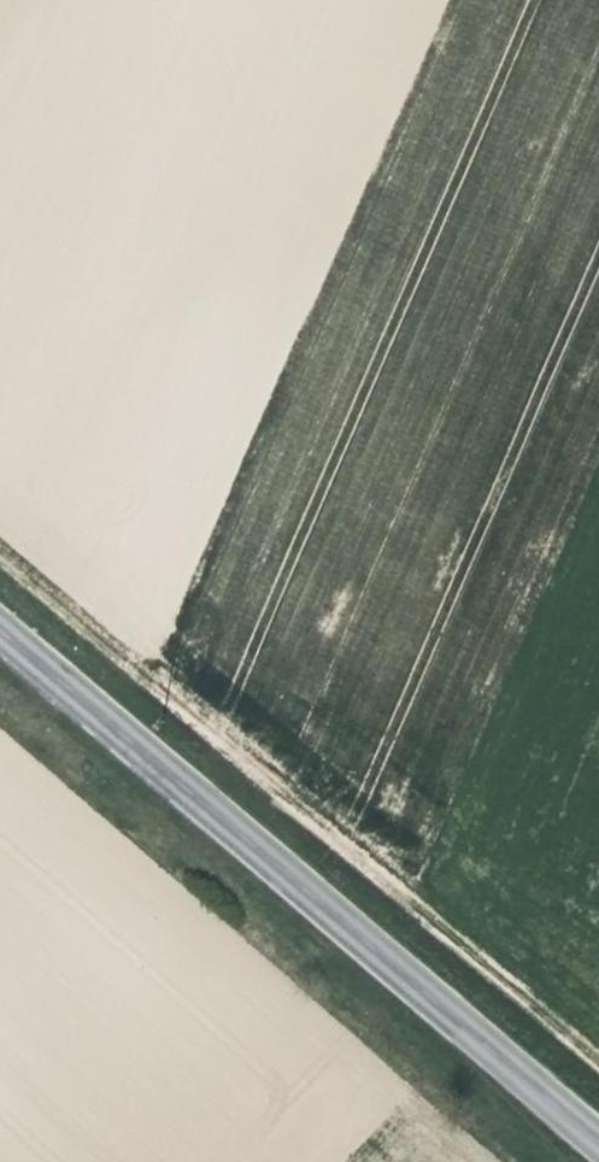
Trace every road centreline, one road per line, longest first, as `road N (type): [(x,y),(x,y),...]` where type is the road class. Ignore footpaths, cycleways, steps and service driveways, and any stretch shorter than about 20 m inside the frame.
road 1 (tertiary): [(0,622),(598,1133)]
road 2 (track): [(598,1072),(0,563)]

